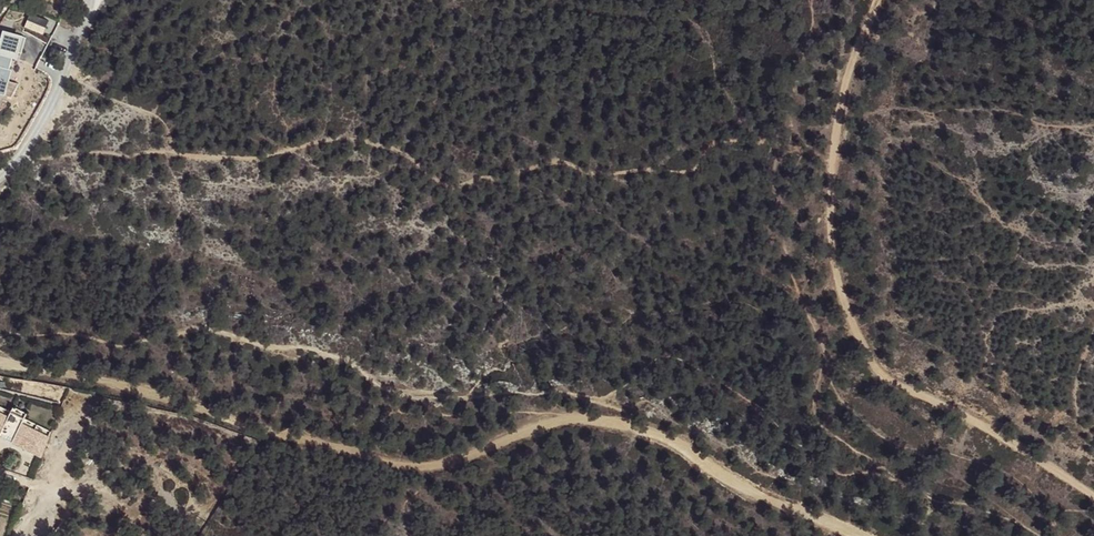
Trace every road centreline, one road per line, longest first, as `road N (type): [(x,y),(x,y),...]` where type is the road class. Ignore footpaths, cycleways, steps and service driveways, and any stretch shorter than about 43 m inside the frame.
road 1 (track): [(860,535),(681,447),(607,421),(565,415),(437,464),(150,392),(0,366)]
road 2 (track): [(1093,491),(985,422),(872,367),(845,307),(830,149),(870,0)]
road 3 (residential): [(0,179),(27,145),(99,0)]

